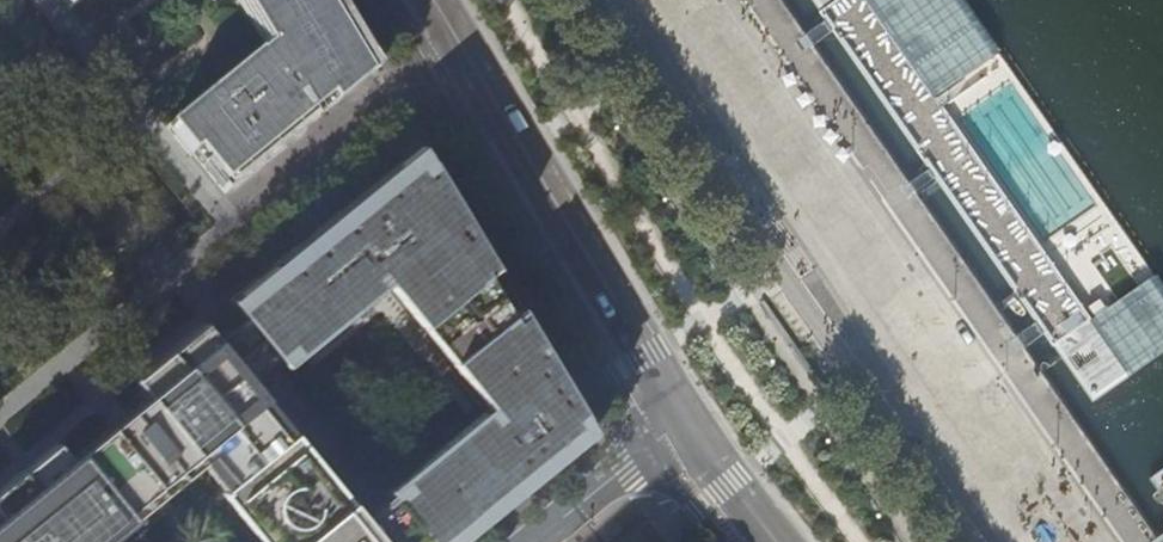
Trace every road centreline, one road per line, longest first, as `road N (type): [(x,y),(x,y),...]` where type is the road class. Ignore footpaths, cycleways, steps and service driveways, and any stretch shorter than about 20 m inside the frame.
road 1 (primary): [(434,0),(687,421)]
road 2 (residential): [(687,421),(538,541)]
road 3 (primary): [(687,421),(776,541)]

